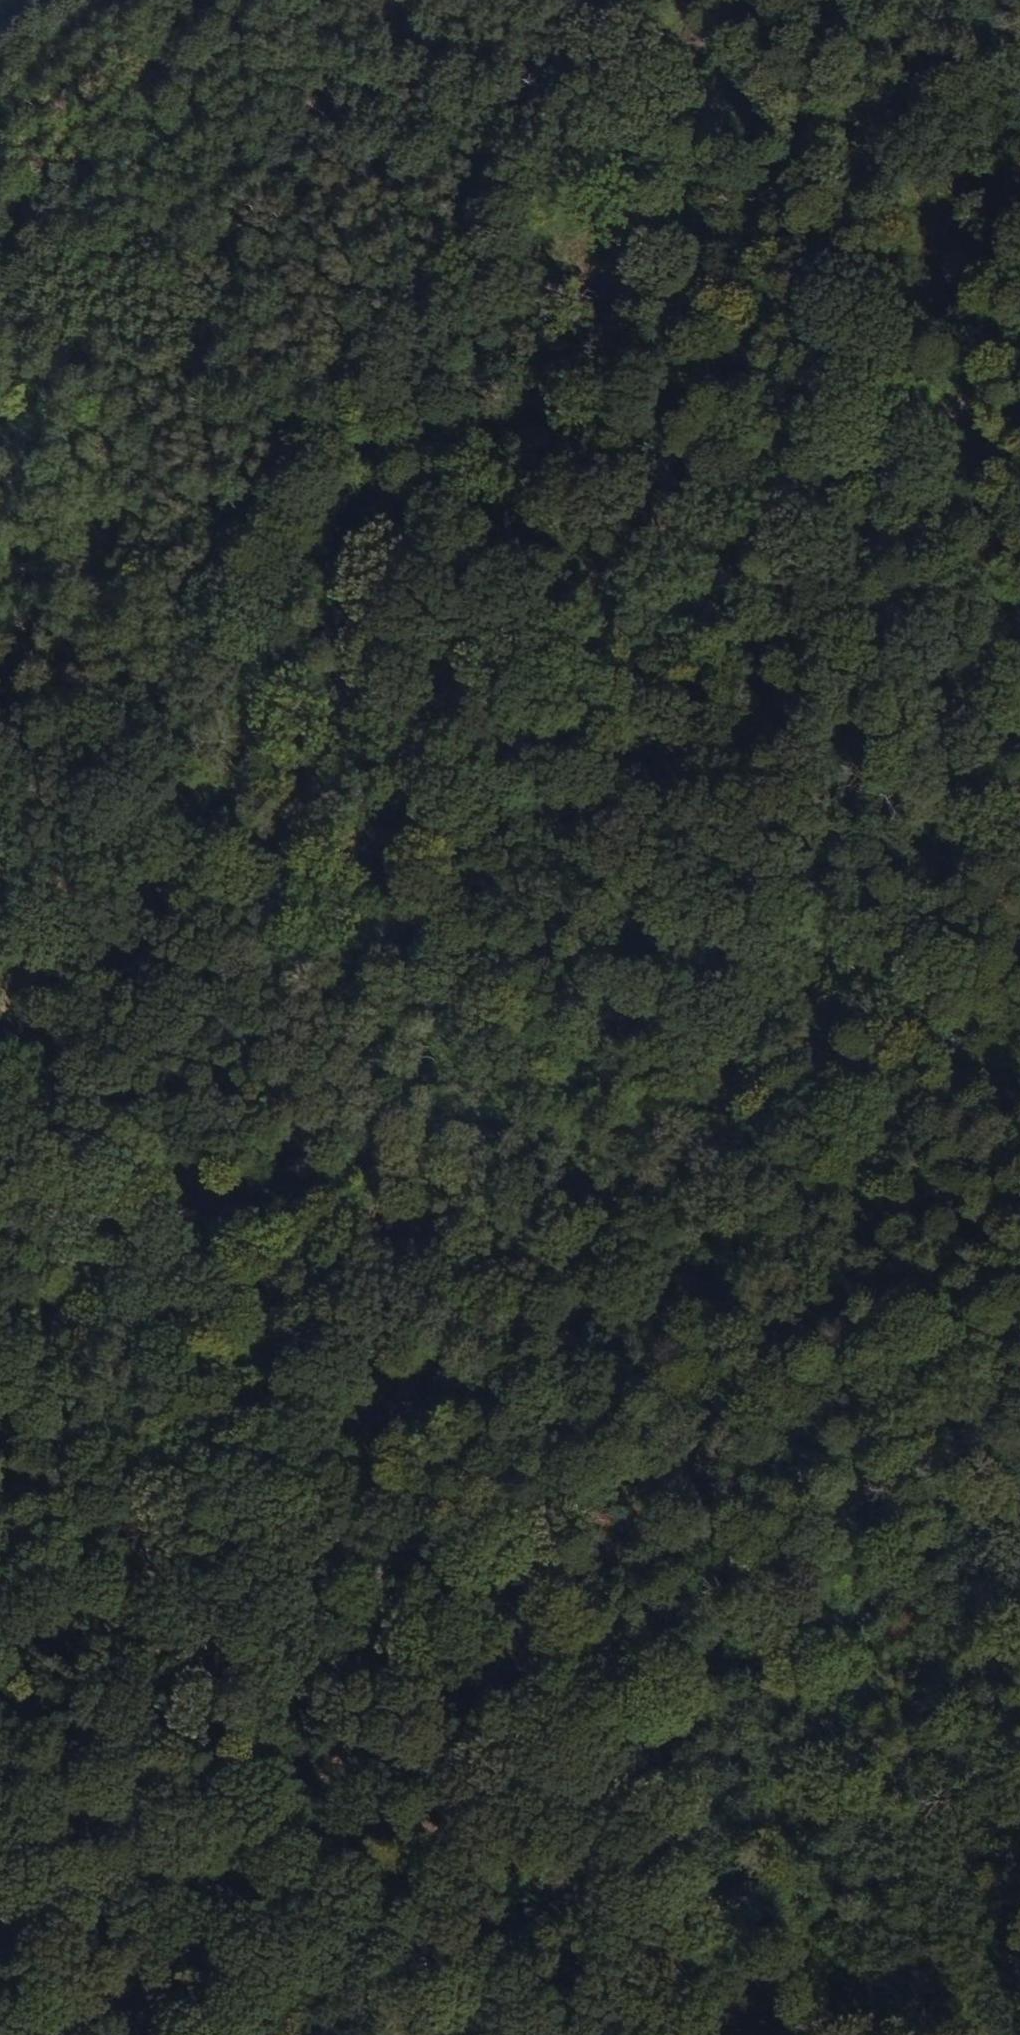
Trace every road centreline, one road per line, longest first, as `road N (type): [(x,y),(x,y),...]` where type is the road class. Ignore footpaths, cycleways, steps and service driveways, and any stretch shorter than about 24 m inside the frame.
road 1 (track): [(0,1085),(591,1767),(805,2034)]
road 2 (track): [(1019,408),(0,1077)]

